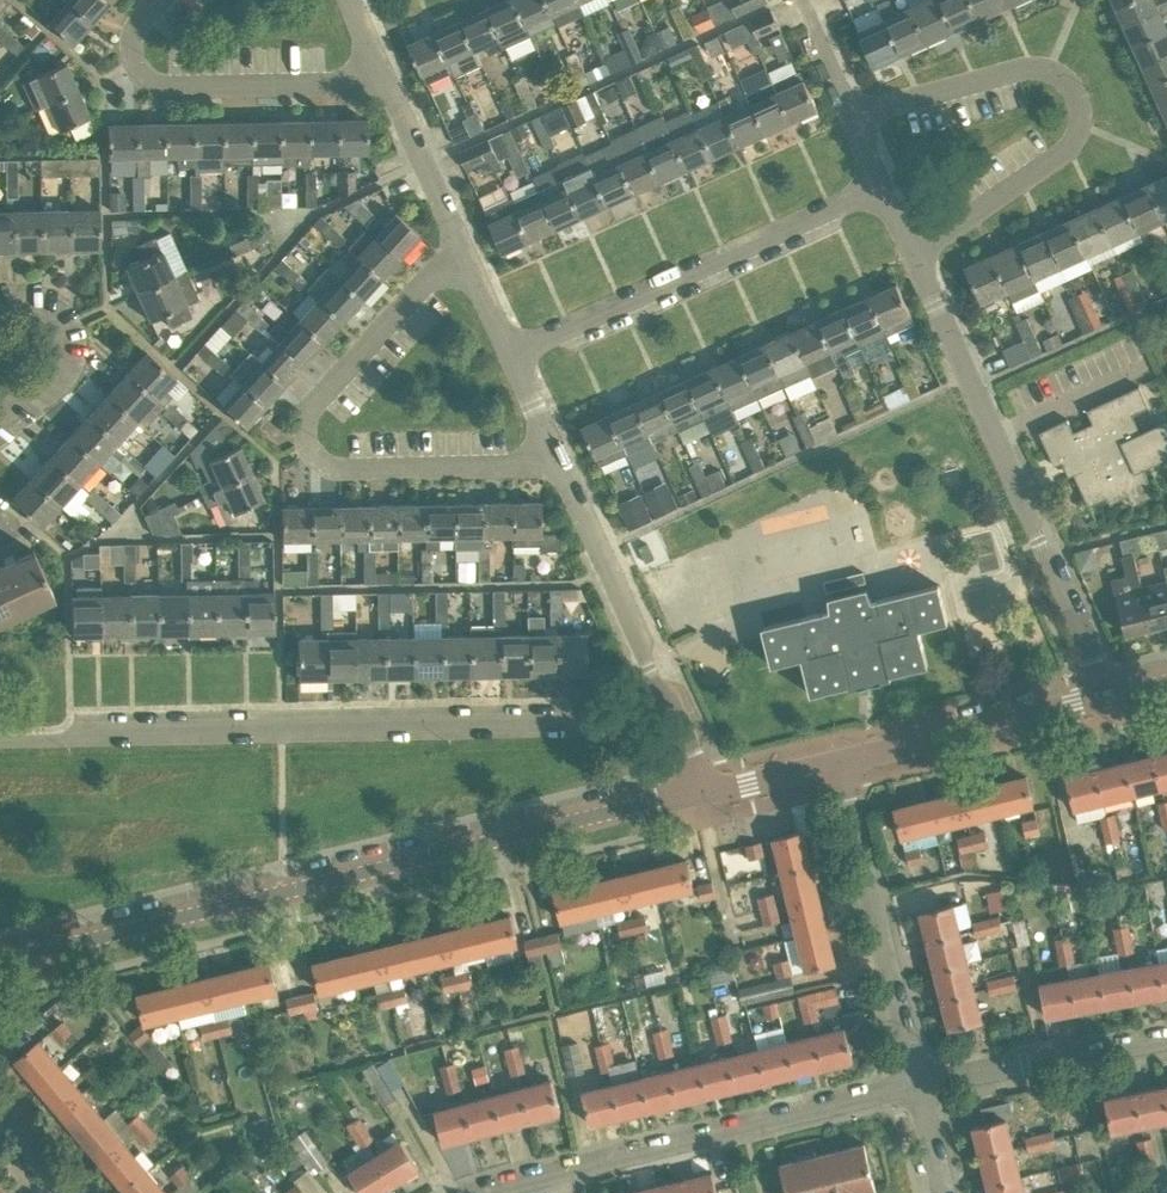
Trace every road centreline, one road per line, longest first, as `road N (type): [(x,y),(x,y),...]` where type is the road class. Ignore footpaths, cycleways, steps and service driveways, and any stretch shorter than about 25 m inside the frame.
road 1 (unclassified): [(0,961),(706,792)]
road 2 (residential): [(0,742),(589,721),(661,692)]
road 3 (residential): [(562,465),(347,471),(317,462),(306,444),(306,419),(326,391),(460,241)]
road 4 (residential): [(1106,695),(911,254)]
road 5 (residential): [(911,254),(1072,138),(1081,114),(1073,92),(1032,69),(858,112)]
road 6 (residential): [(472,1192),(917,1083)]
road 7 (residential): [(509,352),(879,181)]
road 8 (residential): [(386,81),(166,86),(132,58),(135,31),(161,0)]
road 9 (residential): [(917,1083),(838,763)]
road 10 (unclassified): [(838,763),(1106,695)]
road 11 (residential): [(917,1083),(1166,1038)]
road 12 (residential): [(661,692),(562,465)]
road 13 (residential): [(460,241),(386,81)]
road 14 (residential): [(0,412),(35,387),(54,346),(39,318),(0,311)]
road 15 (unclassified): [(706,792),(838,763)]
road 16 (residential): [(858,112),(802,0)]
road 17 (residential): [(562,465),(509,352)]
road 18 (residential): [(509,352),(460,241)]

